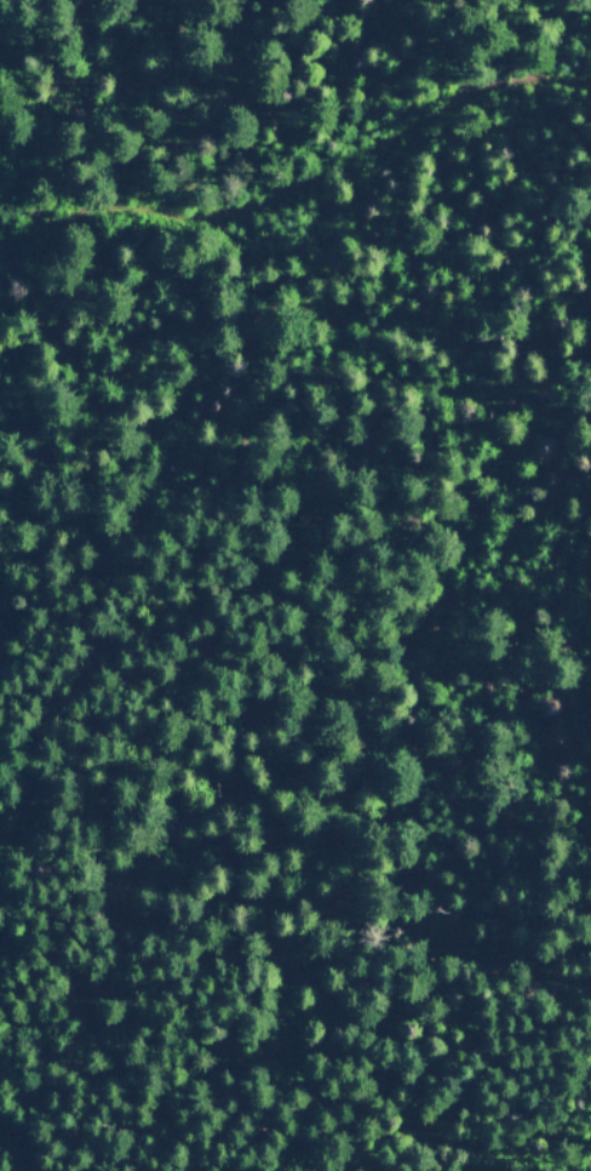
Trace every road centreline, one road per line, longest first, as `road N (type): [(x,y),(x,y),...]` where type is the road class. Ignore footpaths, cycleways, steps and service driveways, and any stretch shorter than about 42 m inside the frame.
road 1 (track): [(0,240),(97,204),(178,209),(258,194),(490,79),(590,74)]

